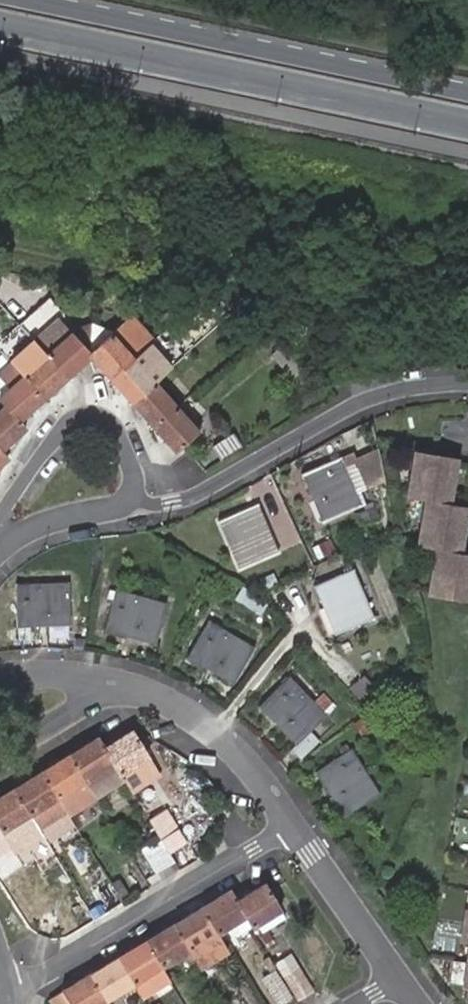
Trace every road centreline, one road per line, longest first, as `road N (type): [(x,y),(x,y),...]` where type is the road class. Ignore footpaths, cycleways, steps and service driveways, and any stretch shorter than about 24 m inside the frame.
road 1 (secondary): [(0,25),(467,124)]
road 2 (secondary): [(467,91),(37,0)]
road 3 (residential): [(467,376),(406,385),(354,406),(184,500),(133,498)]
road 4 (residential): [(9,986),(290,825)]
road 5 (residential): [(133,498),(133,470),(118,434),(84,419),(61,432),(16,490),(5,513),(9,538)]
road 6 (residential): [(290,825),(197,718),(113,686)]
road 7 (residential): [(399,978),(290,825)]
road 8 (residential): [(0,756),(113,686)]
road 9 (residential): [(9,538),(133,498)]

